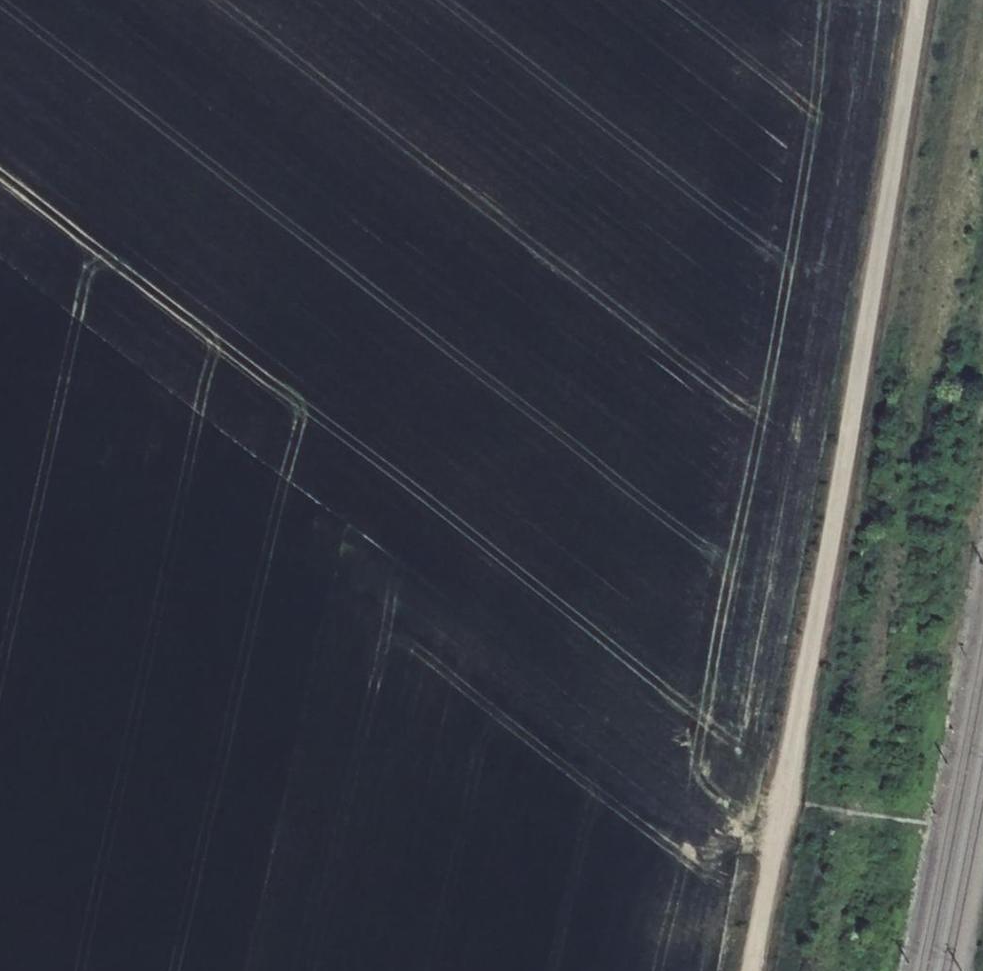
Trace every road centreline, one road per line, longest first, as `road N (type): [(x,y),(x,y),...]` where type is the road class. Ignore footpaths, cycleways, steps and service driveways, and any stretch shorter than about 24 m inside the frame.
road 1 (track): [(919,0),(747,970)]

